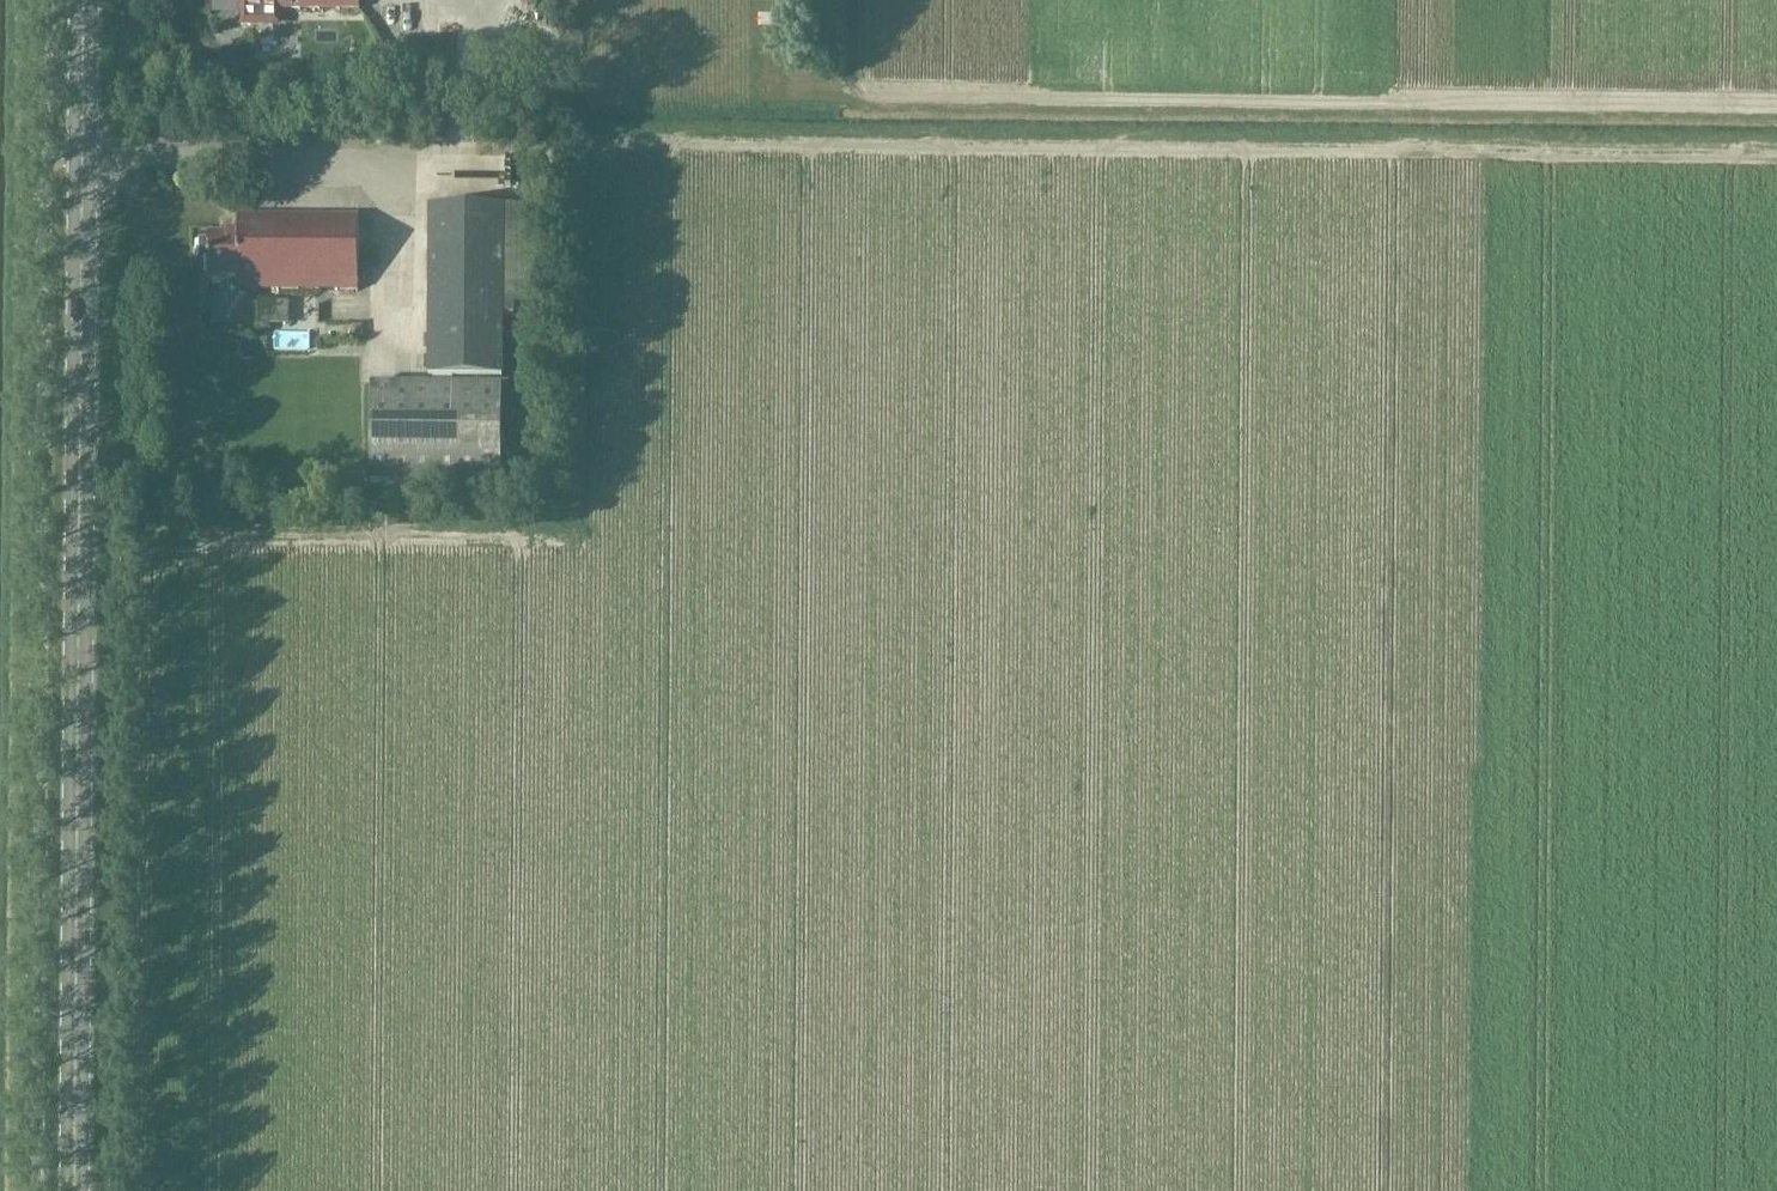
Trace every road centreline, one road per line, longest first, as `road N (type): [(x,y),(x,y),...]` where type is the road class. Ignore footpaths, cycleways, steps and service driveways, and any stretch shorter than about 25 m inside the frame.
road 1 (secondary): [(74,1190),(83,0)]

